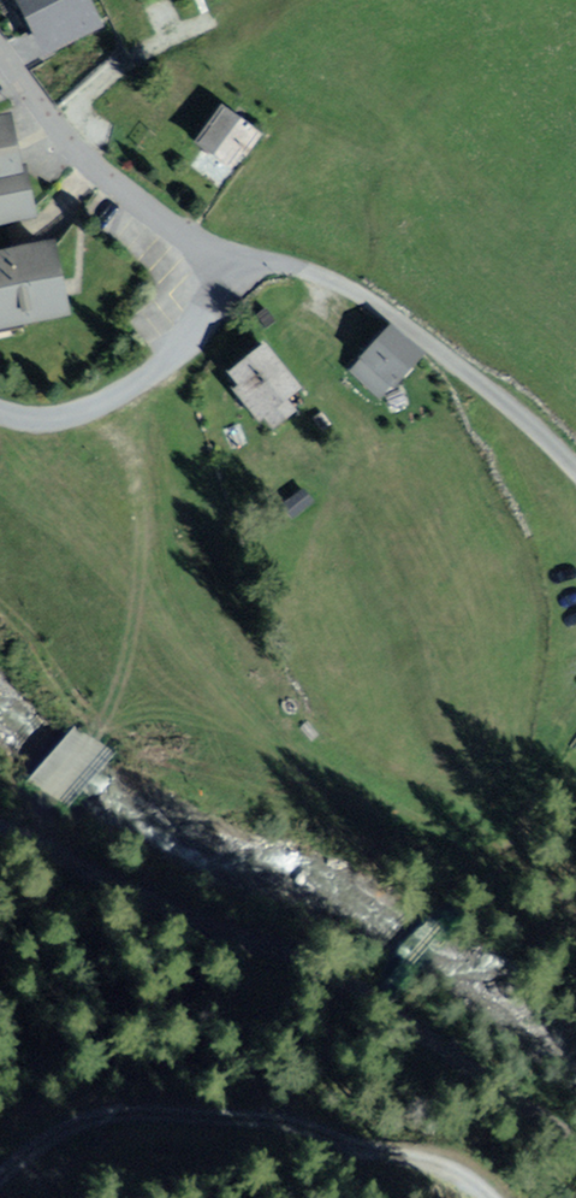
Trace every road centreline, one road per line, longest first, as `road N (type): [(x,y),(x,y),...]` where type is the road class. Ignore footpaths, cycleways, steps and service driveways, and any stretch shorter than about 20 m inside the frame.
road 1 (track): [(492,1197),(444,1155),(386,1132),(270,1107),(145,1108),(72,1129),(0,1181)]
road 2 (track): [(116,397),(143,481),(136,640),(97,735),(16,835)]
road 3 (residential): [(236,256),(316,275),(369,301),(502,401),(575,472)]
road 4 (track): [(72,868),(370,1001)]
road 5 (residential): [(0,51),(94,168),(163,220),(236,256)]
road 6 (residential): [(0,412),(57,418),(116,397),(192,334),(236,256)]
road 7 (track): [(370,1001),(517,1119),(575,1154)]
road 8 (track): [(486,859),(575,711)]

